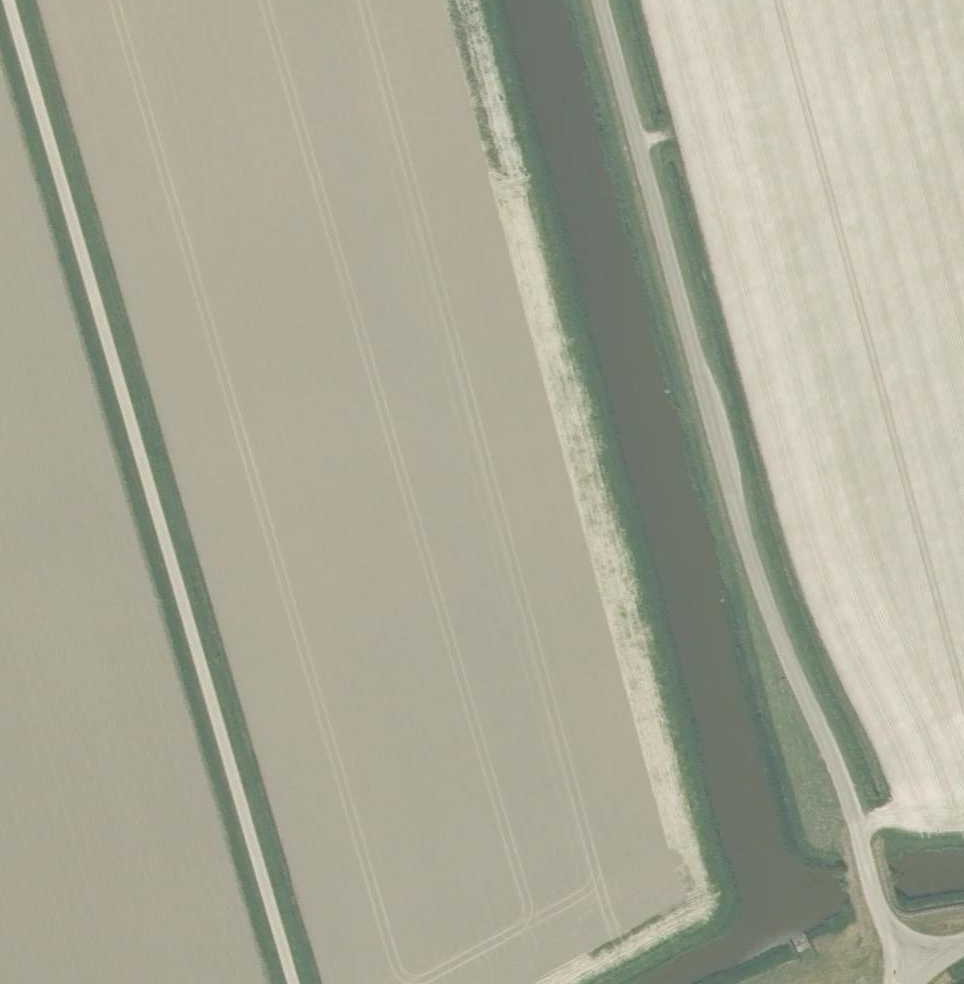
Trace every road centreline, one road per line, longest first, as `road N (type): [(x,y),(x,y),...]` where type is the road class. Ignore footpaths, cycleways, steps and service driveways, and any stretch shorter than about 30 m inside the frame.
road 1 (unclassified): [(919,969),(877,901),(834,755),(791,668),(741,523),(600,0)]
road 2 (track): [(7,0),(292,983)]

